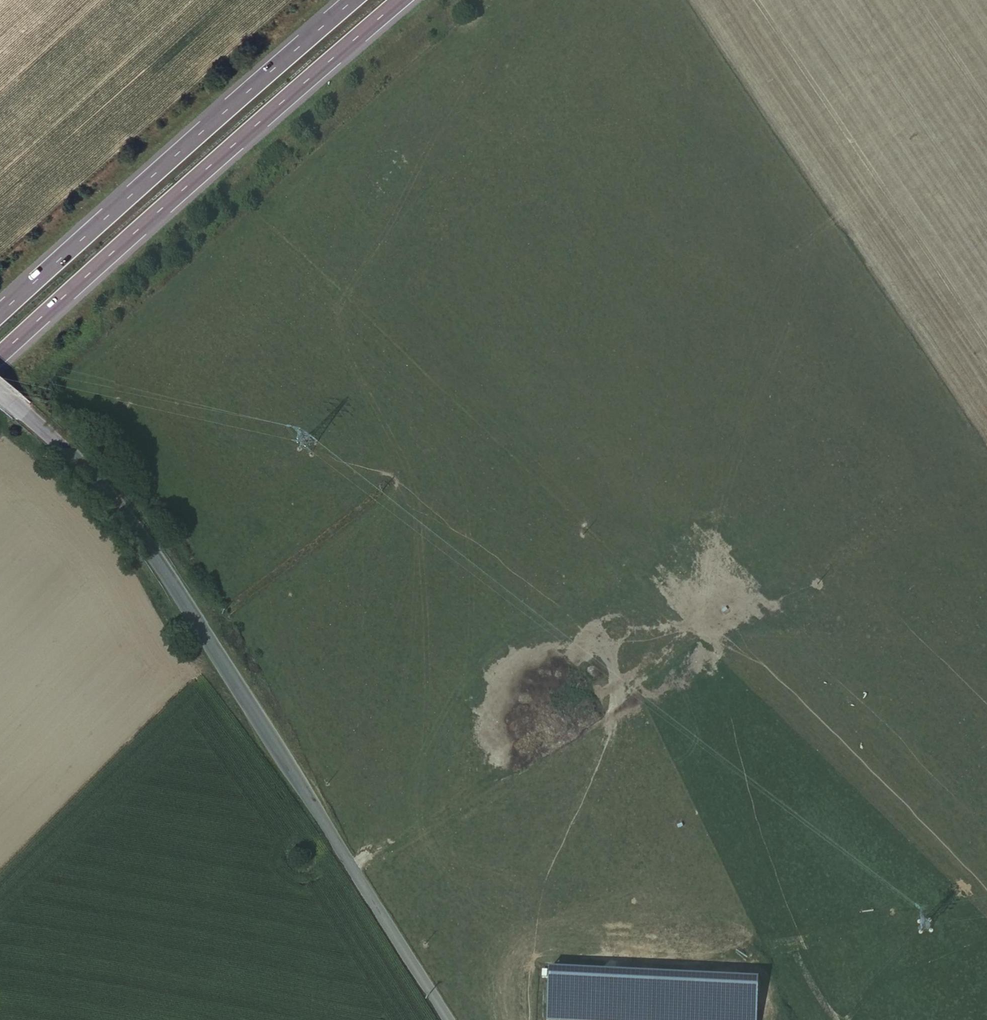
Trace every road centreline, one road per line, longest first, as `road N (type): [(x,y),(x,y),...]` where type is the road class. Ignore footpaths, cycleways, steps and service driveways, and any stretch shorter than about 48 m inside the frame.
road 1 (tertiary): [(448,1019),(78,450),(0,381)]
road 2 (motorway): [(0,353),(400,0)]
road 3 (motorway): [(352,0),(0,309)]

